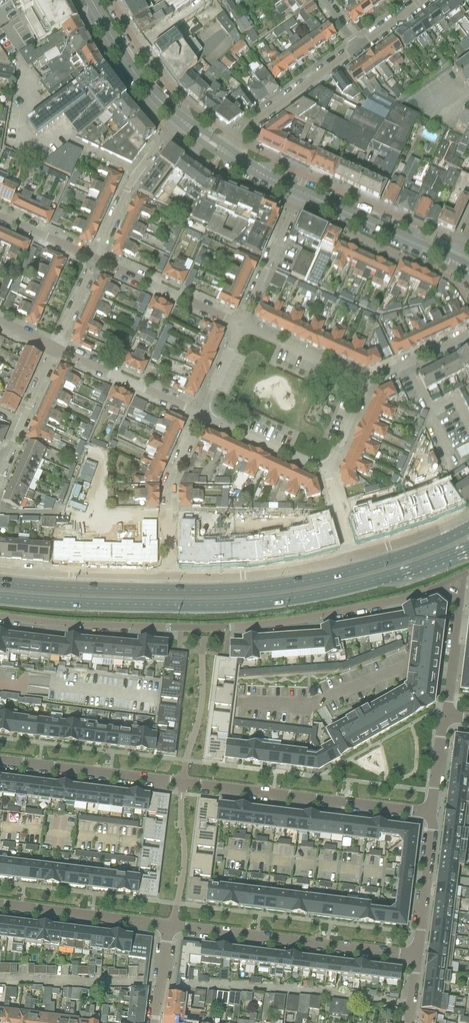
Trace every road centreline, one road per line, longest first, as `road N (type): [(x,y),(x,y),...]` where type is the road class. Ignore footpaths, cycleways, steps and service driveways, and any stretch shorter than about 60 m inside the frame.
road 1 (primary): [(468,527),(383,563),(254,588),(0,582)]
road 2 (primary): [(0,598),(251,603),(358,584),(468,547)]
road 3 (residential): [(0,617),(230,627),(394,600),(456,579)]
road 4 (residential): [(430,812),(0,760)]
road 5 (residential): [(416,955),(168,925)]
road 6 (residential): [(422,247),(406,221),(281,164),(255,171)]
road 7 (unclassified): [(351,558),(271,574),(167,577)]
road 8 (residential): [(168,925),(0,904)]
road 9 (residential): [(200,415),(168,486),(167,577)]
road 10 (unclassified): [(167,577),(0,569)]
road 11 (residential): [(94,261),(127,189),(179,119)]
road 12 (residential): [(355,49),(252,122),(225,151)]
road 13 (residential): [(241,325),(94,261)]
road 14 (residential): [(200,415),(55,351)]
road 15 (secondary): [(179,119),(140,80),(90,0)]
road 16 (residential): [(299,192),(241,325)]
road 17 (residential): [(416,955),(430,812)]
road 18 (residential): [(373,380),(241,325)]
road 19 (residential): [(179,119),(181,99),(111,0)]
road 20 (residential): [(200,415),(328,474)]
road 21 (residential): [(447,717),(456,579)]
road 22 (secondary): [(422,247),(299,192)]
road 23 (unclassified): [(468,517),(351,558)]

